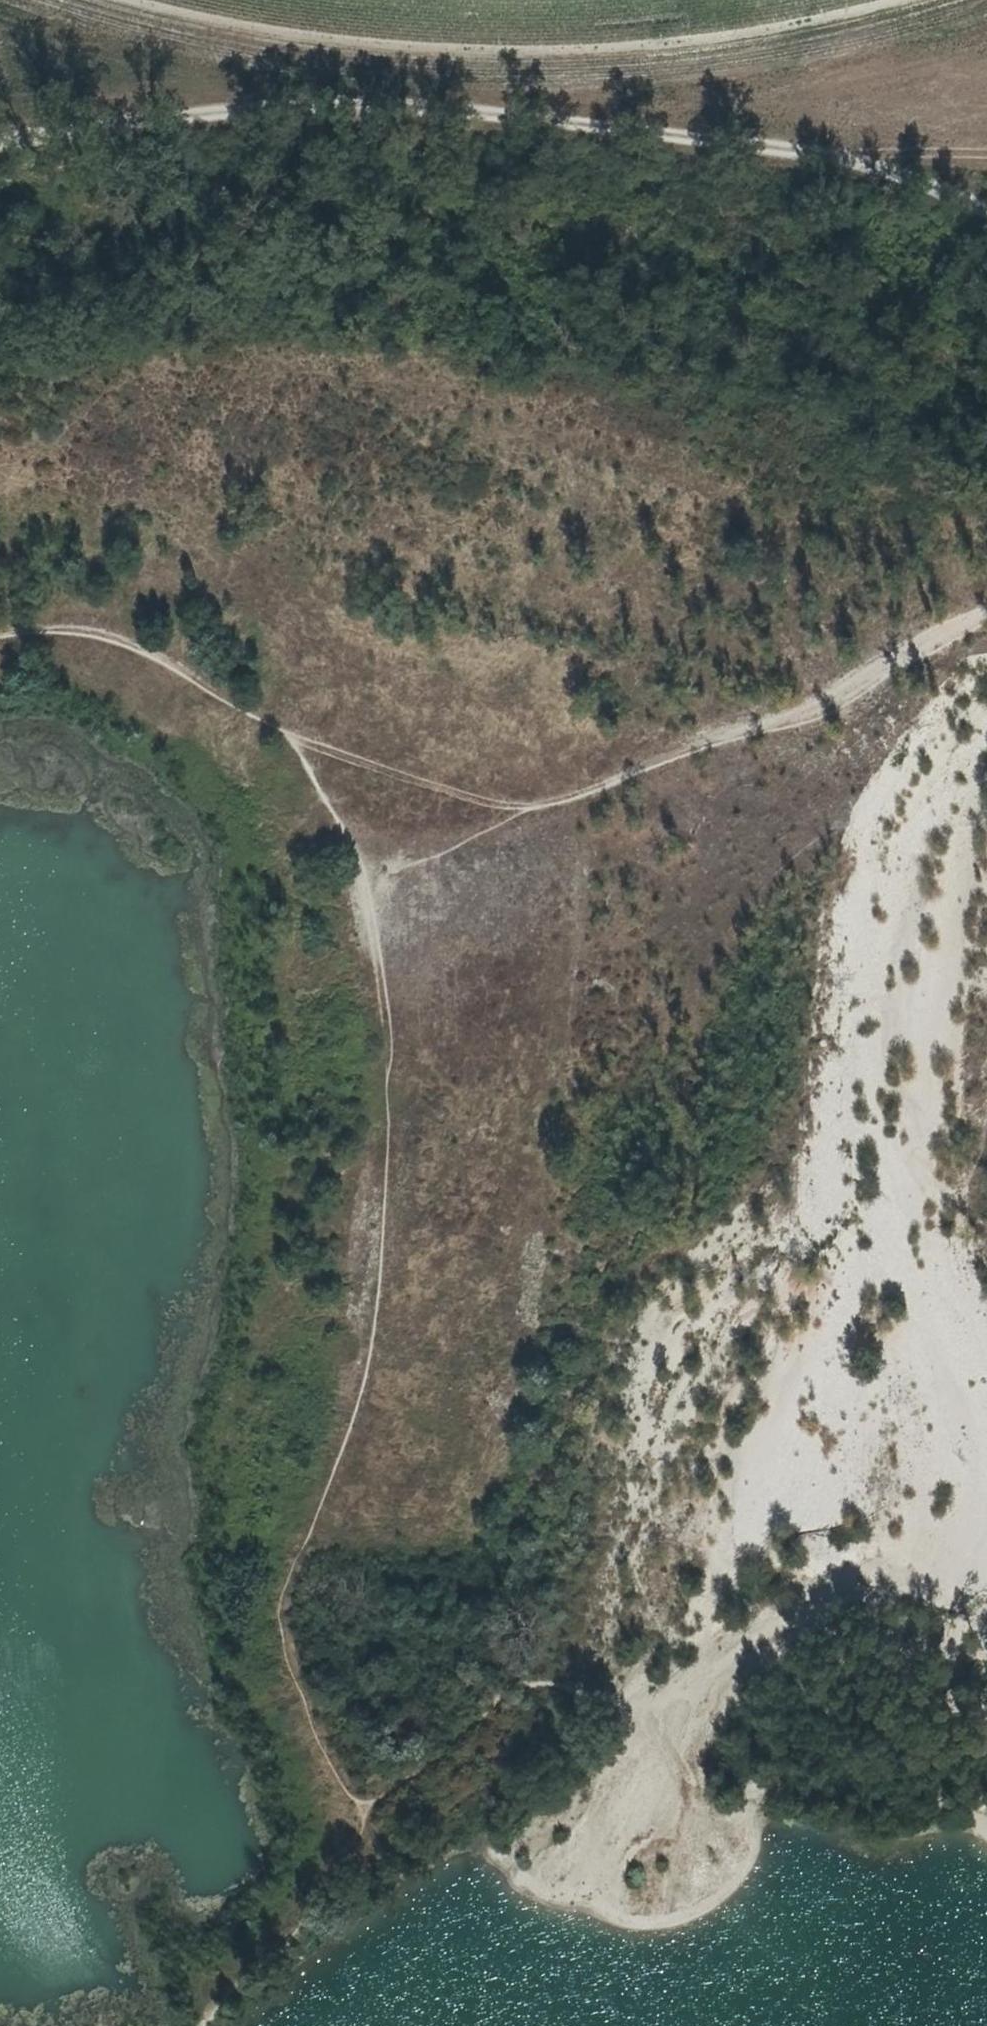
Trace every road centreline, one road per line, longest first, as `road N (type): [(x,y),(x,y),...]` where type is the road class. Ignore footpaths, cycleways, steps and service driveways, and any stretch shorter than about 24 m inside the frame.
road 1 (track): [(0,635),(26,627),(161,651),(294,740),(510,809),(586,799),(986,621)]
road 2 (track): [(0,144),(309,106),(539,115),(908,173),(986,208)]

